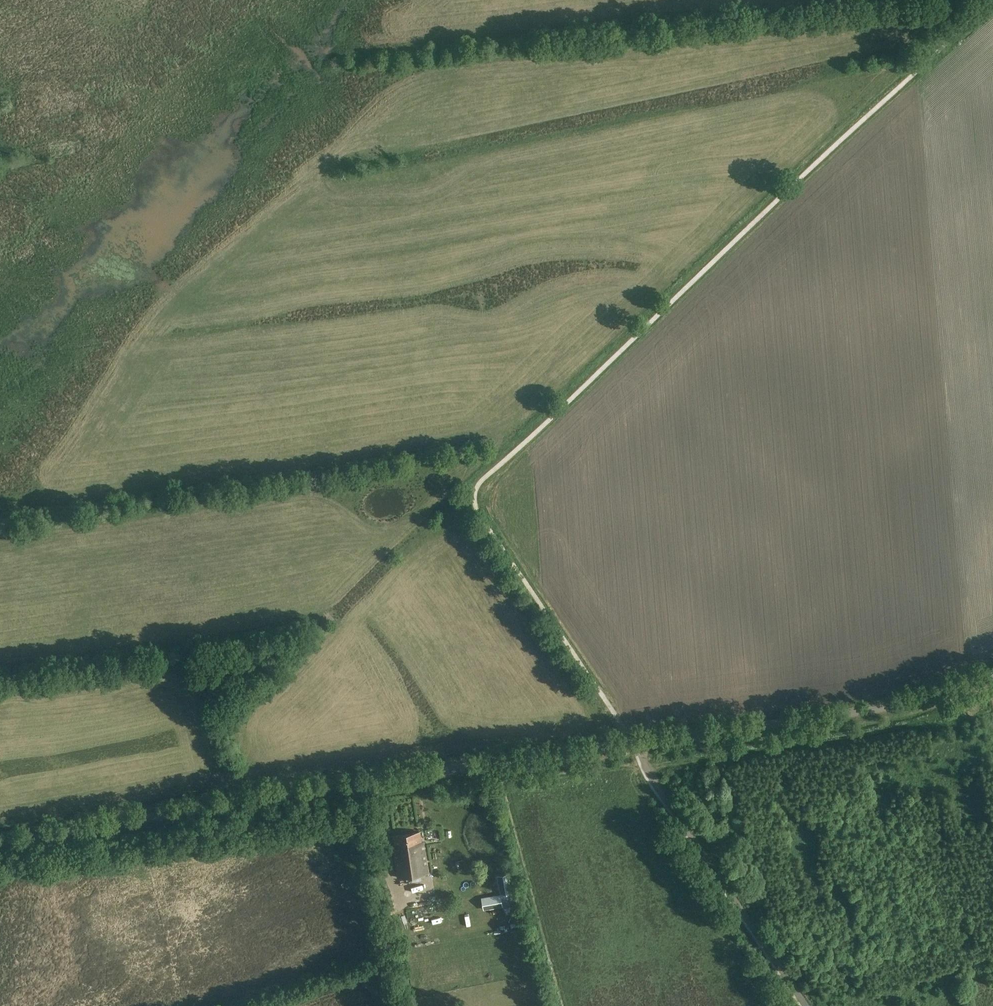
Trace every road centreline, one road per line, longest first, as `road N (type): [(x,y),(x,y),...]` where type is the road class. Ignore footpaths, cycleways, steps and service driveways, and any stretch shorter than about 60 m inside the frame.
road 1 (unclassified): [(0,848),(193,811),(871,711),(992,673)]
road 2 (track): [(805,1005),(634,745)]

